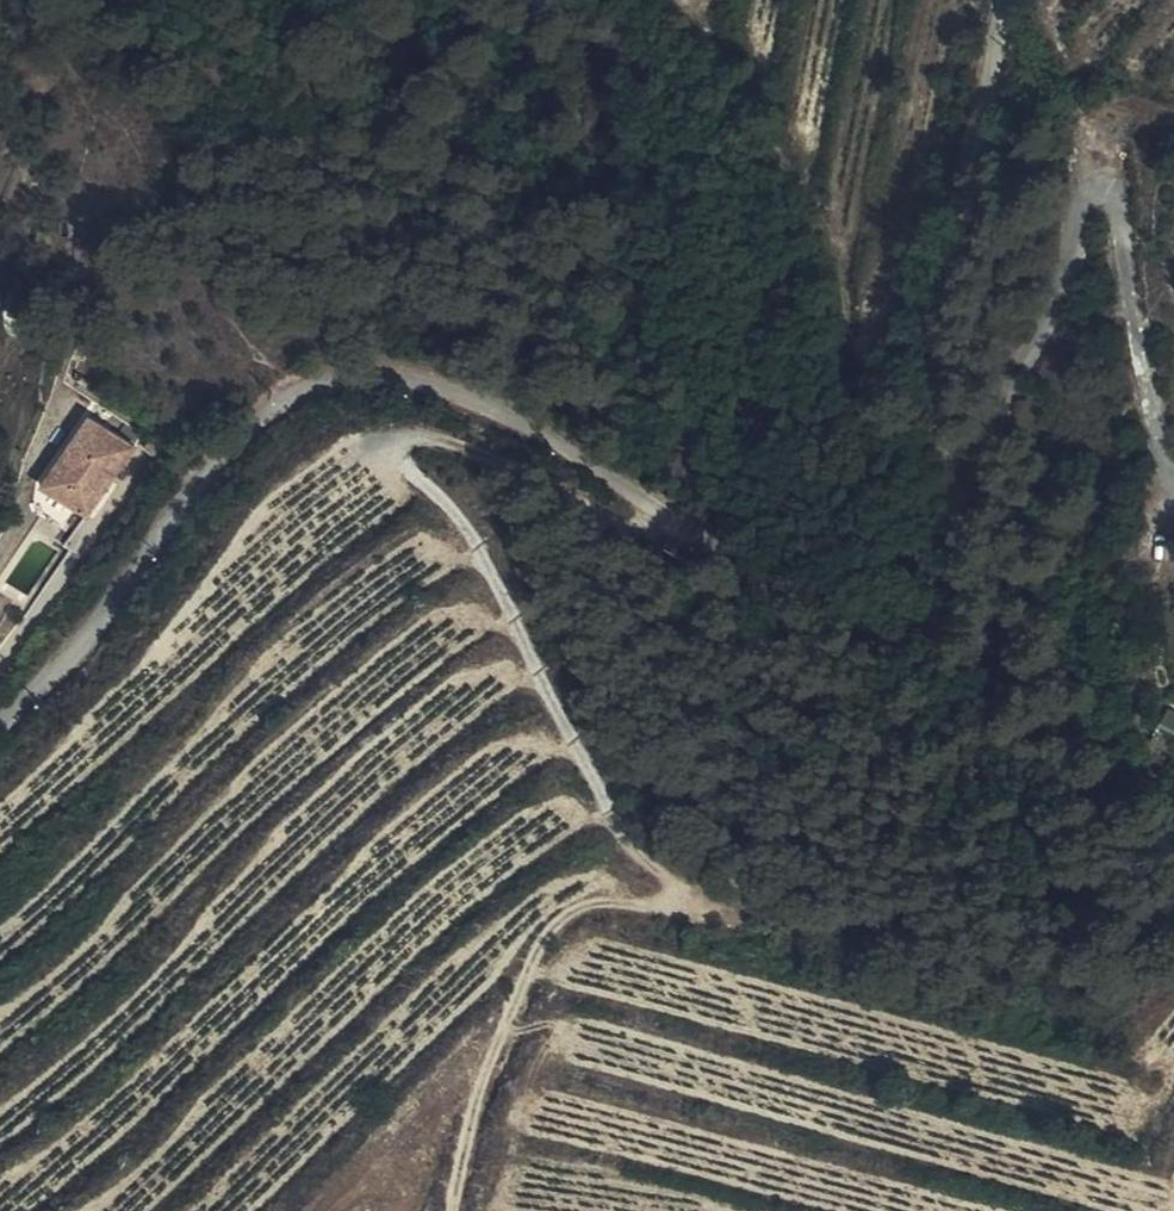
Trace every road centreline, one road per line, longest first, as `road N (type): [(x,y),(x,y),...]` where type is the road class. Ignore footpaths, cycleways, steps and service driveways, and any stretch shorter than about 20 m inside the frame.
road 1 (residential): [(1005,0),(942,319),(935,516),(956,621),(939,645),(913,656),(874,645),(483,409),(394,377),(340,376),(254,417),(82,649),(0,731)]
road 2 (track): [(453,1210),(472,1124),(540,938),(587,902),(685,906),(678,889),(619,841),(482,548),(416,479),(400,447),(453,440),(605,522),(648,510)]

